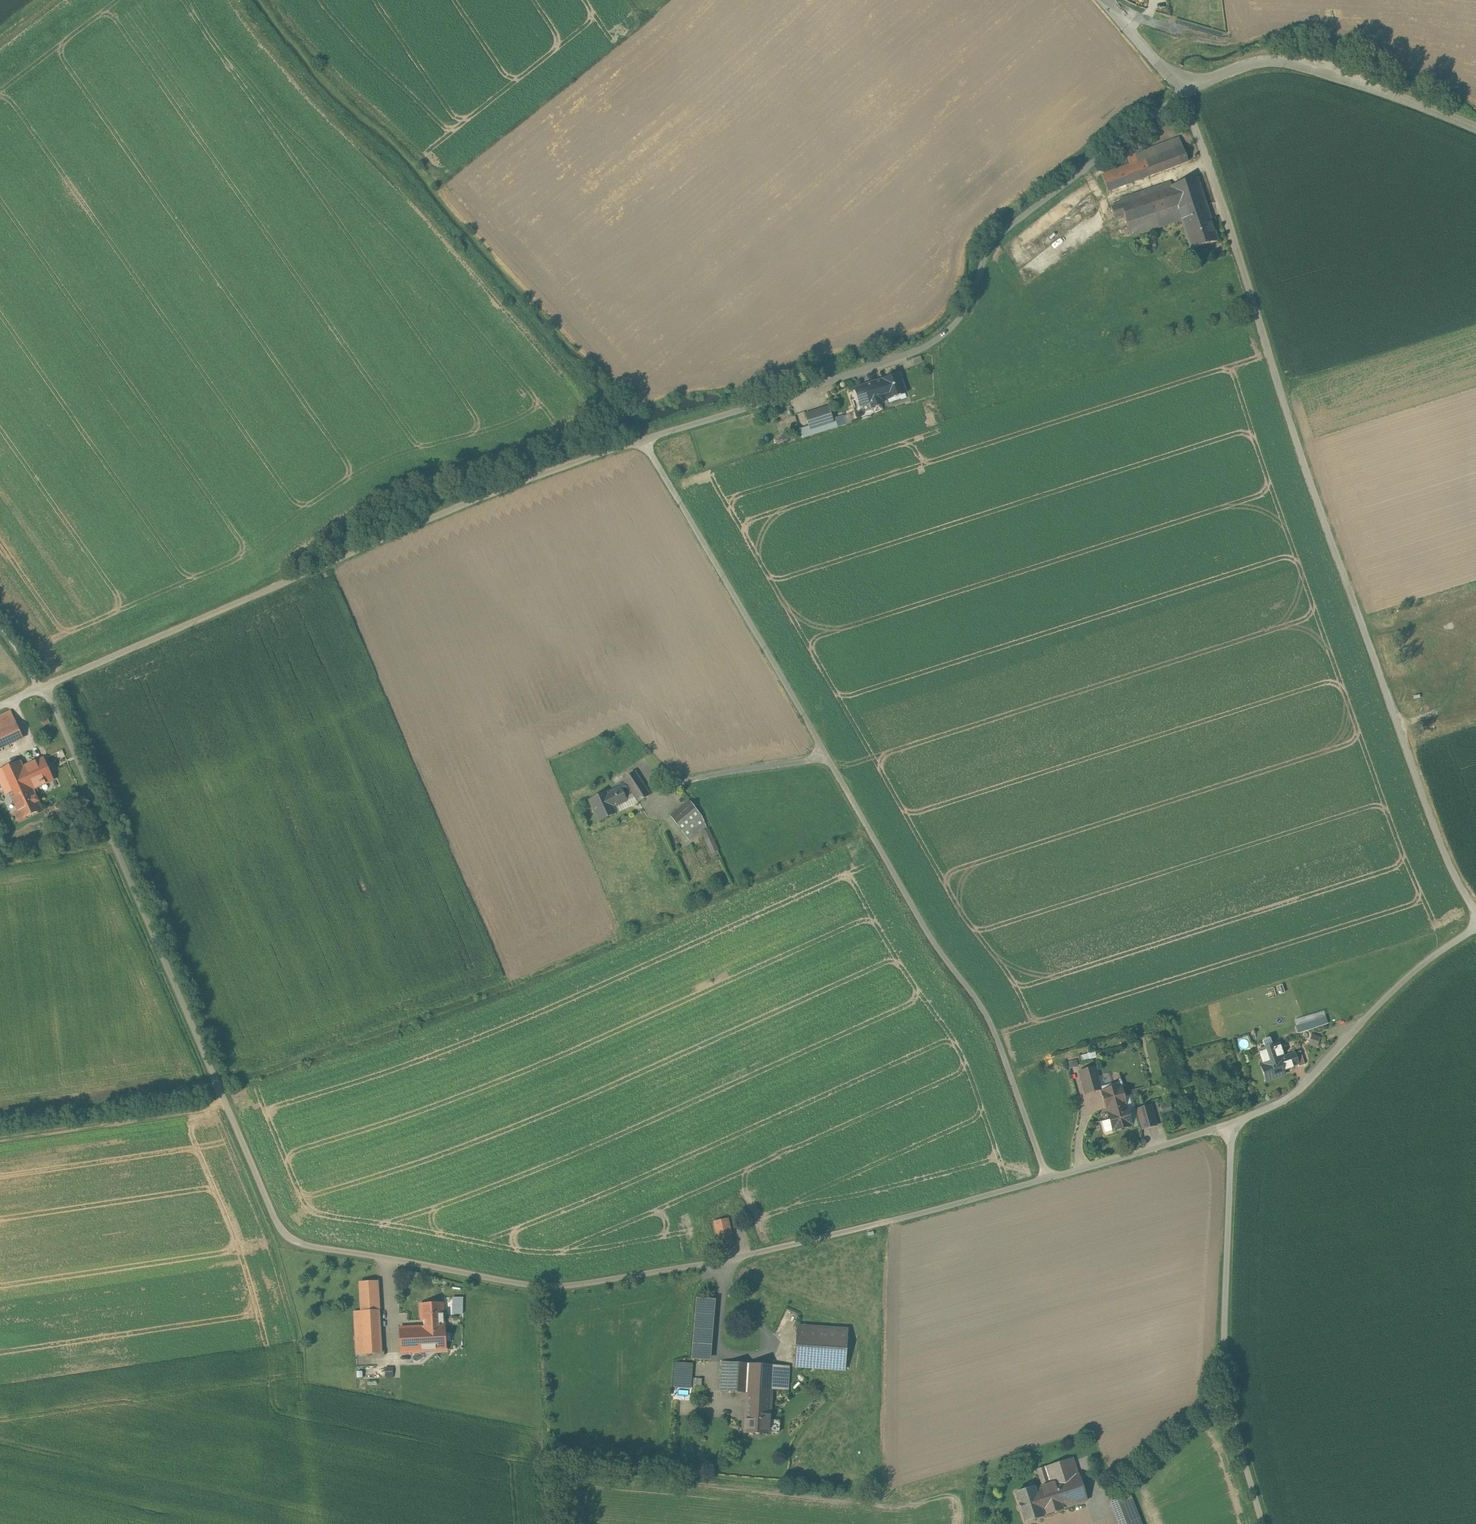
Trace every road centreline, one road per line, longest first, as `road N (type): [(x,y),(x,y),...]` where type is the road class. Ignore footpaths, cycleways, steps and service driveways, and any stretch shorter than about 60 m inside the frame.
road 1 (unclassified): [(1046,1177),(747,1256),(549,1291),(284,1239),(44,685)]
road 2 (residential): [(1475,910),(1432,820),(1182,93)]
road 3 (unclassified): [(1046,1177),(990,1018),(925,925),(644,440)]
road 4 (unclassified): [(1182,93),(1005,228),(966,309),(939,339),(644,440)]
road 5 (unclassified): [(644,440),(510,481),(44,685)]
road 6 (residential): [(1230,1125),(1225,1395),(1265,1523)]
road 7 (residential): [(1475,929),(1405,975),(1288,1099),(1230,1125)]
road 8 (residential): [(1182,93),(1239,66),(1287,60),(1475,127)]
road 9 (unclassified): [(1230,1125),(1046,1177)]
road 10 (residential): [(1102,0),(1182,93)]

